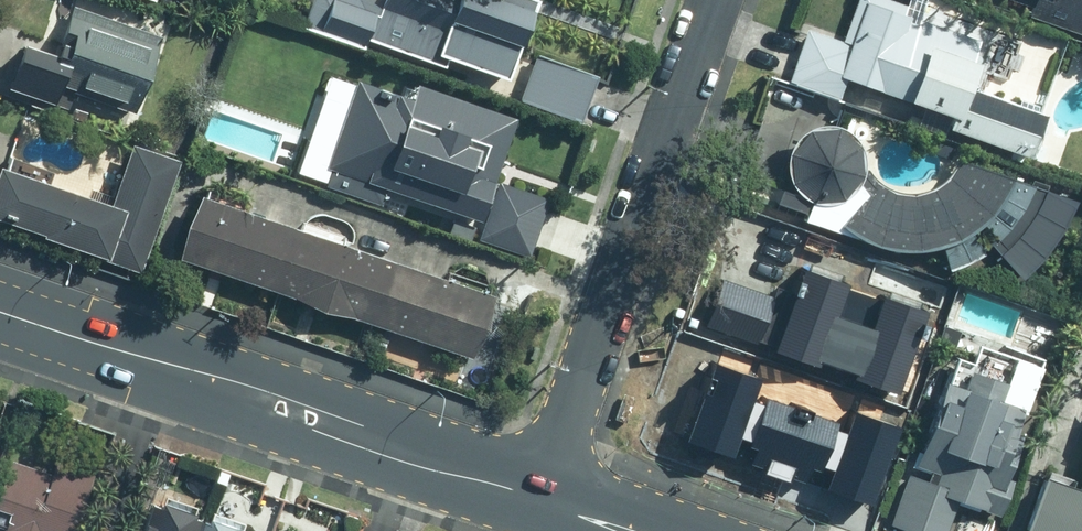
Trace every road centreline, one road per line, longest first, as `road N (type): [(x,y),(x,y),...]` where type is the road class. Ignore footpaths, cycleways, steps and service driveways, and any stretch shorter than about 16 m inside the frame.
road 1 (secondary): [(540,498),(0,313)]
road 2 (residential): [(713,0),(540,498)]

